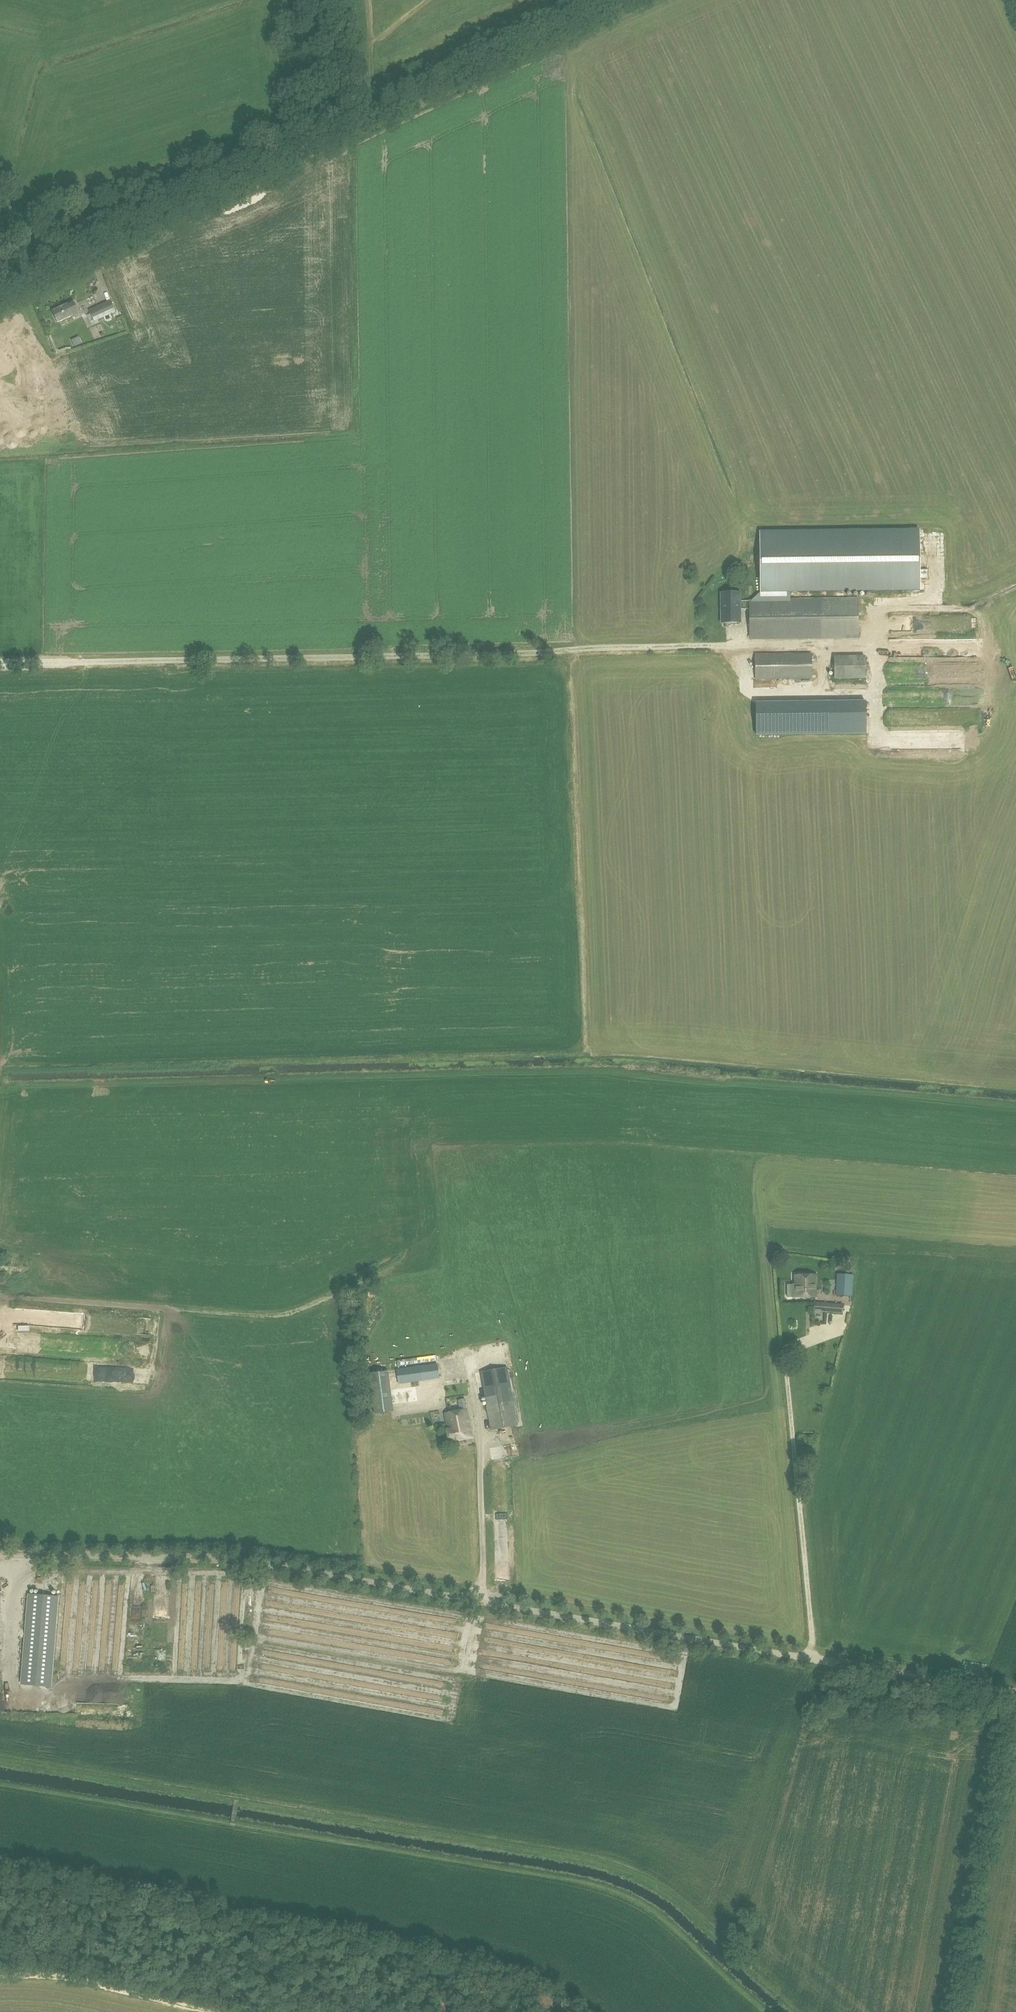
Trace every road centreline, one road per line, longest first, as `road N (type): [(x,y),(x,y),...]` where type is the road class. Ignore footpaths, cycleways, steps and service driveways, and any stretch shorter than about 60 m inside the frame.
road 1 (unclassified): [(813,1659),(255,1563),(0,1556)]
road 2 (unclassified): [(0,292),(624,0)]
road 3 (track): [(1015,1694),(813,1659)]

